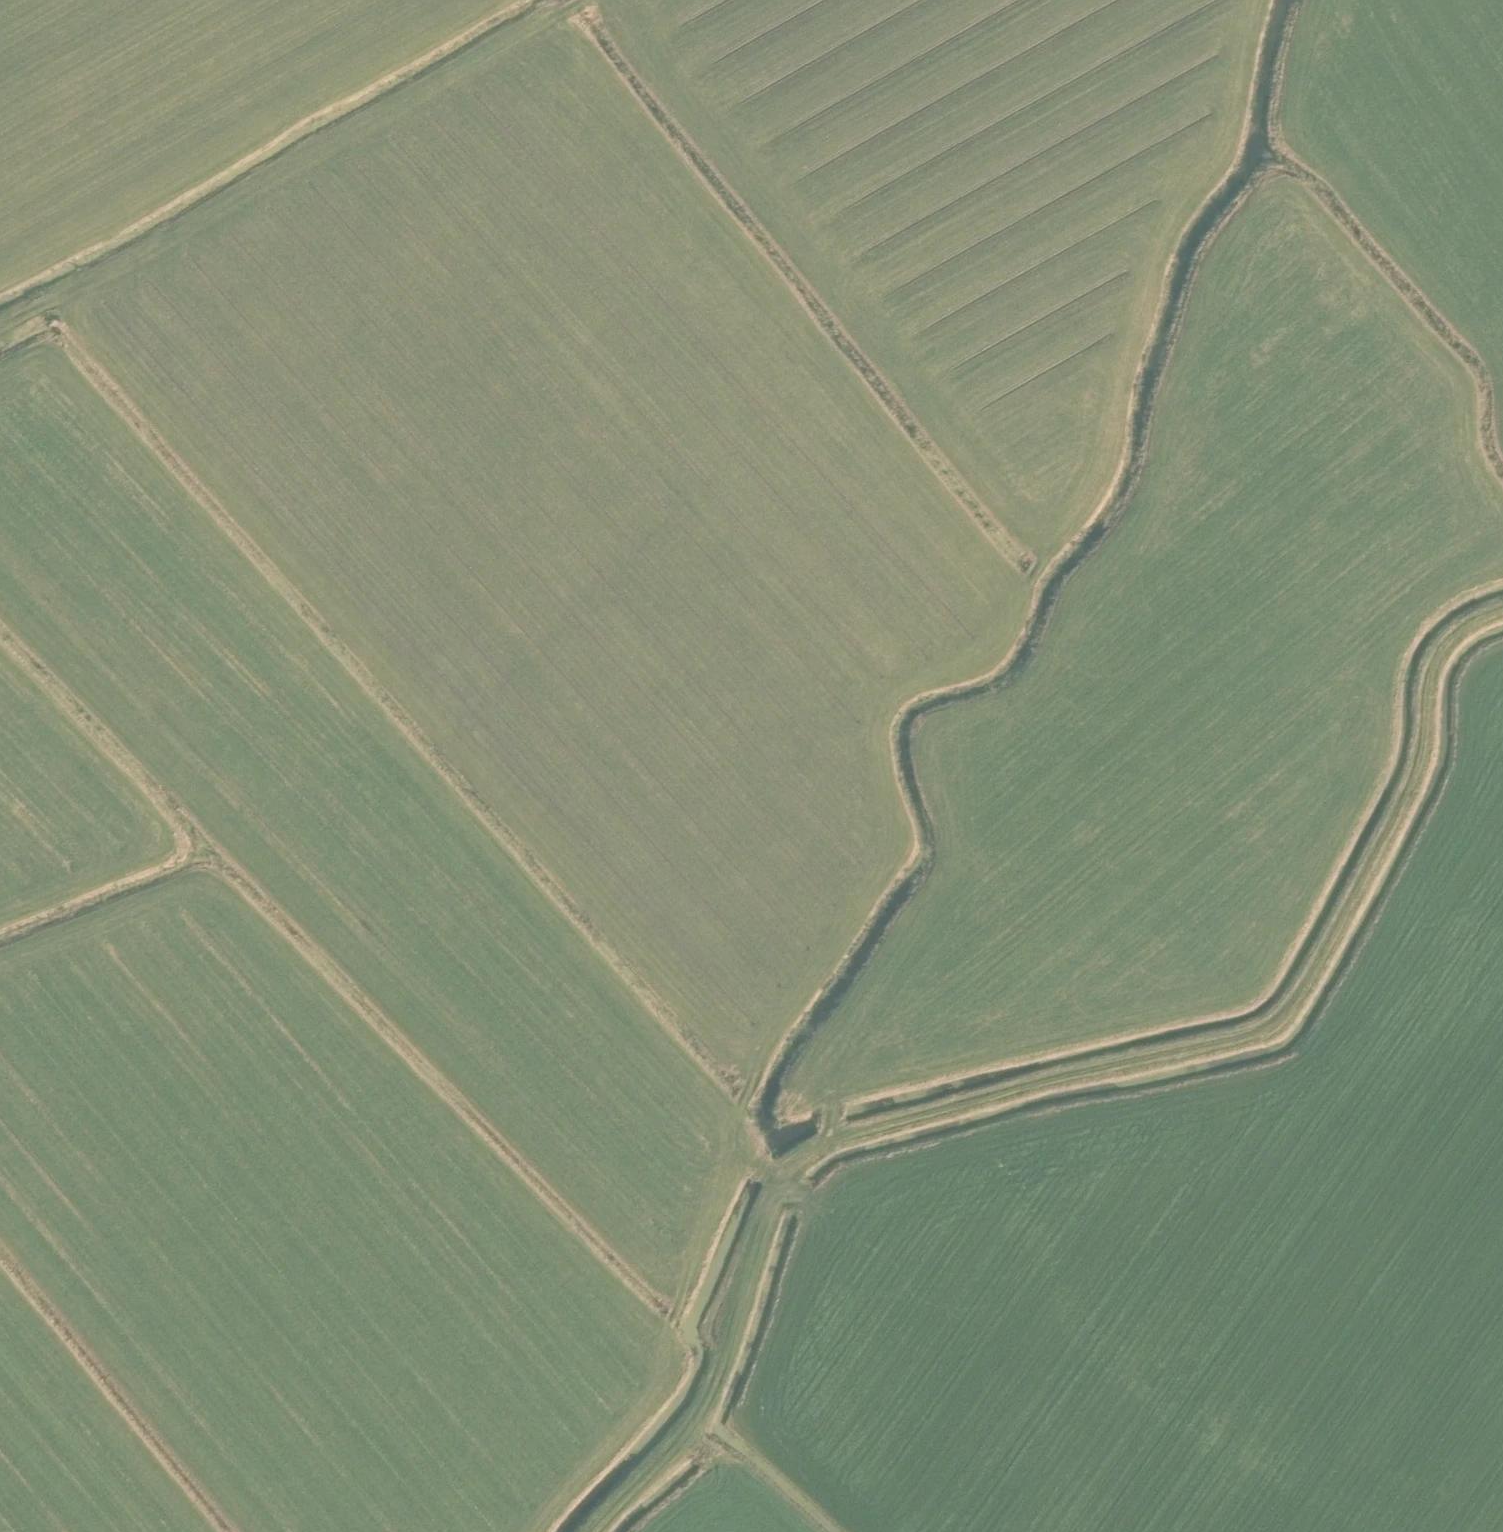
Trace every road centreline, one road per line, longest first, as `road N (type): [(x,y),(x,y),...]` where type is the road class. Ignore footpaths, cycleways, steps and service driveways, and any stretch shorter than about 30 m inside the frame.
road 1 (track): [(1502,611),(1449,638),(1428,686),(1421,764),(1405,802),(1311,981),(1268,1030),(819,1144),(789,1167),(769,1205),(701,1409),(592,1531)]

